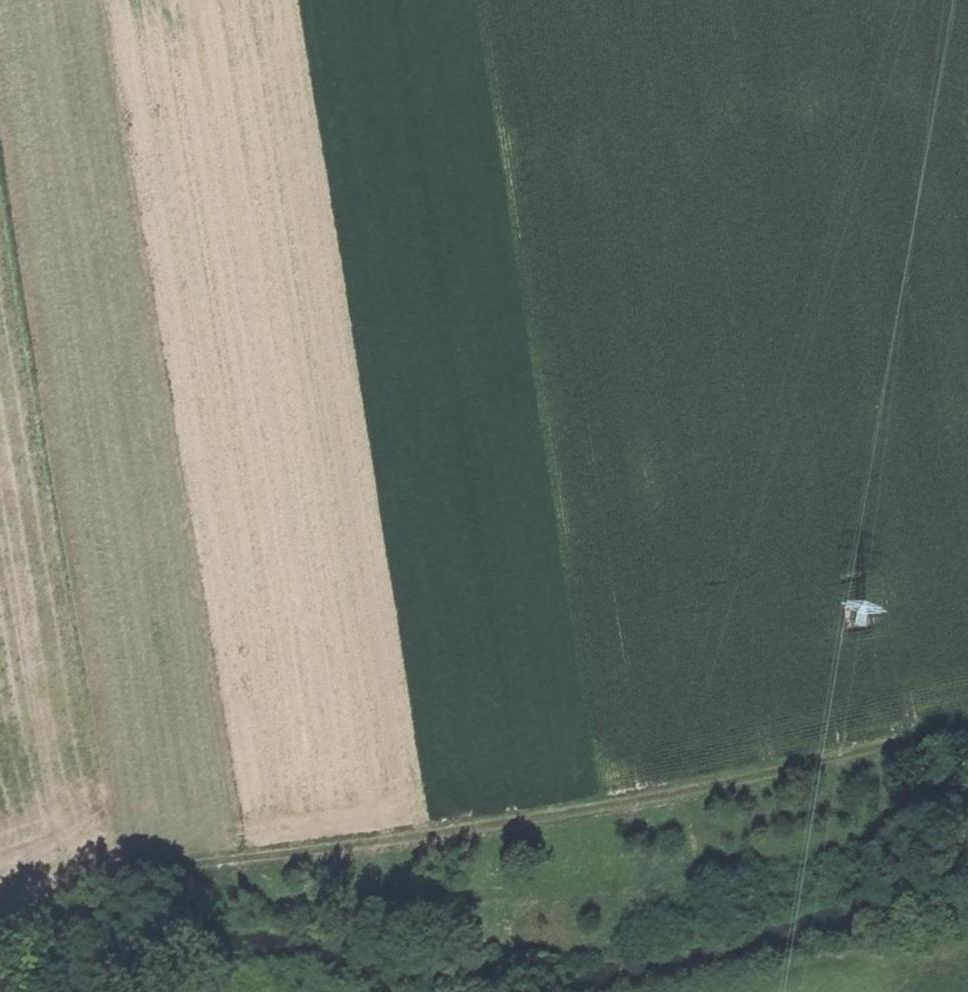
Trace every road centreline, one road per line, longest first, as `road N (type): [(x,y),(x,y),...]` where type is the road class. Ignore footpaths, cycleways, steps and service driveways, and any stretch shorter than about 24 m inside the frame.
road 1 (track): [(967,719),(610,804),(116,881),(0,934)]

